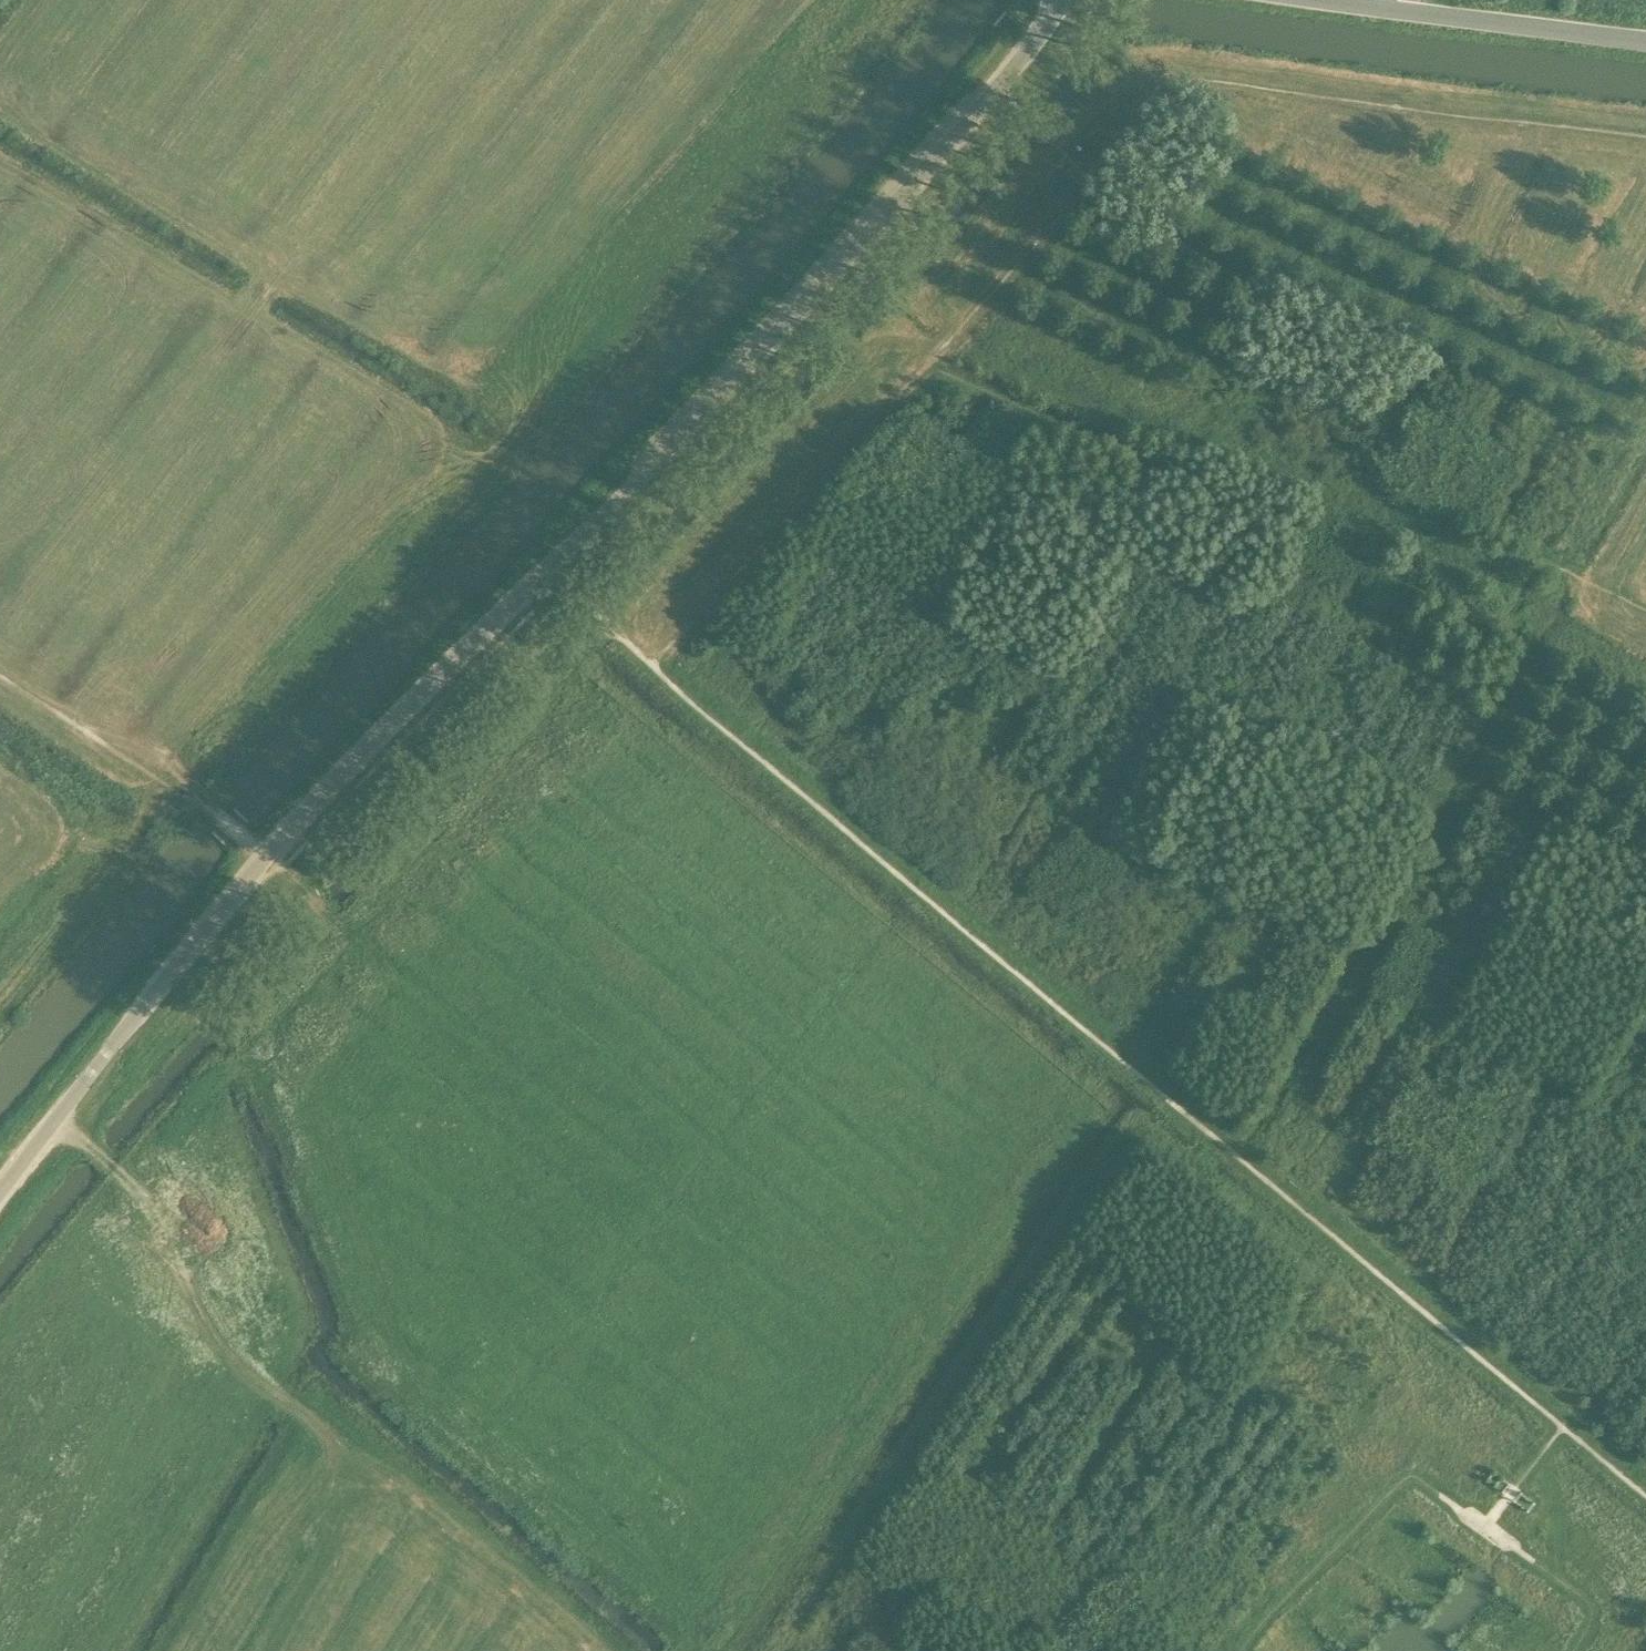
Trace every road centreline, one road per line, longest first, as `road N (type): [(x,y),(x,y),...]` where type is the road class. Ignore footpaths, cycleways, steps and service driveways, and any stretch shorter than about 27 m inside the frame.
road 1 (unclassified): [(0,1188),(337,774),(720,390),(996,88),(1061,0)]
road 2 (unclassified): [(1645,43),(1304,0)]

